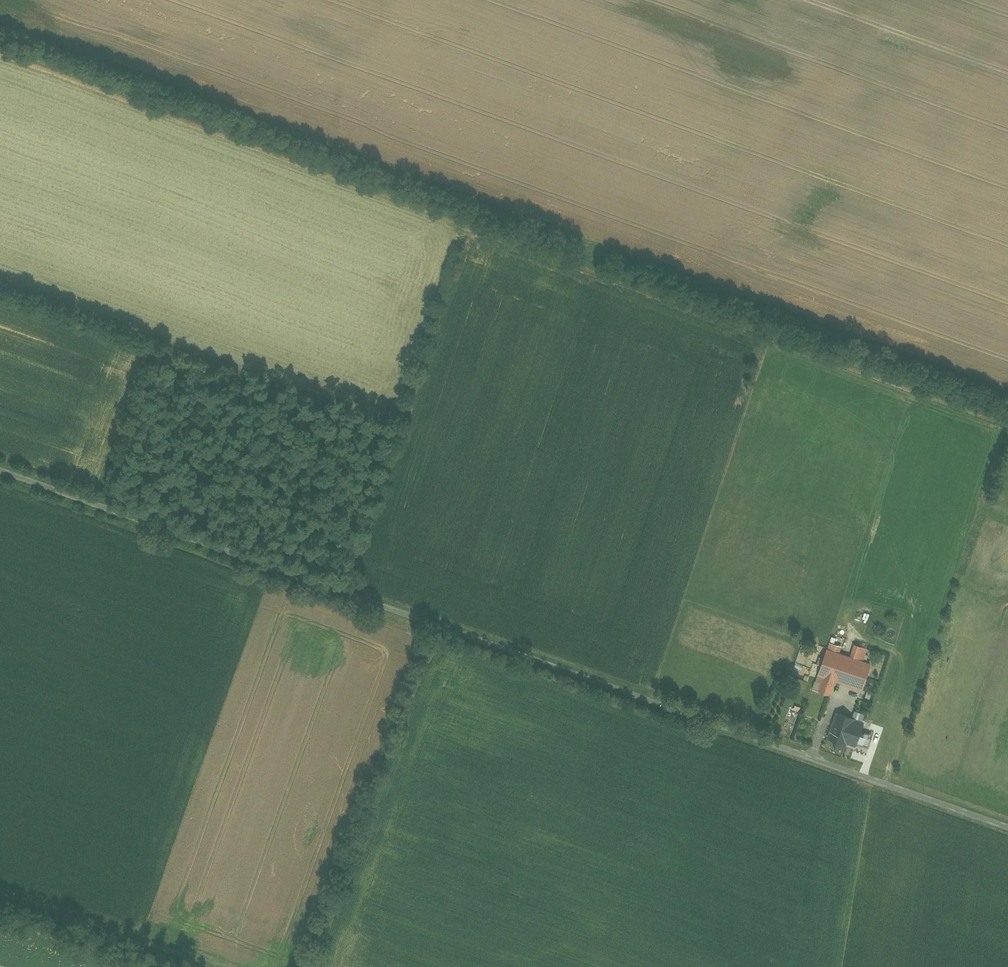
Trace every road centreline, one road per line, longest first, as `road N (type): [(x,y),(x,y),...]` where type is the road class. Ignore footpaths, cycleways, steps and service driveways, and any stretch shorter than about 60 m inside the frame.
road 1 (unclassified): [(649,698),(0,467)]
road 2 (residential): [(1007,826),(649,698)]
road 3 (track): [(634,0),(798,58)]

